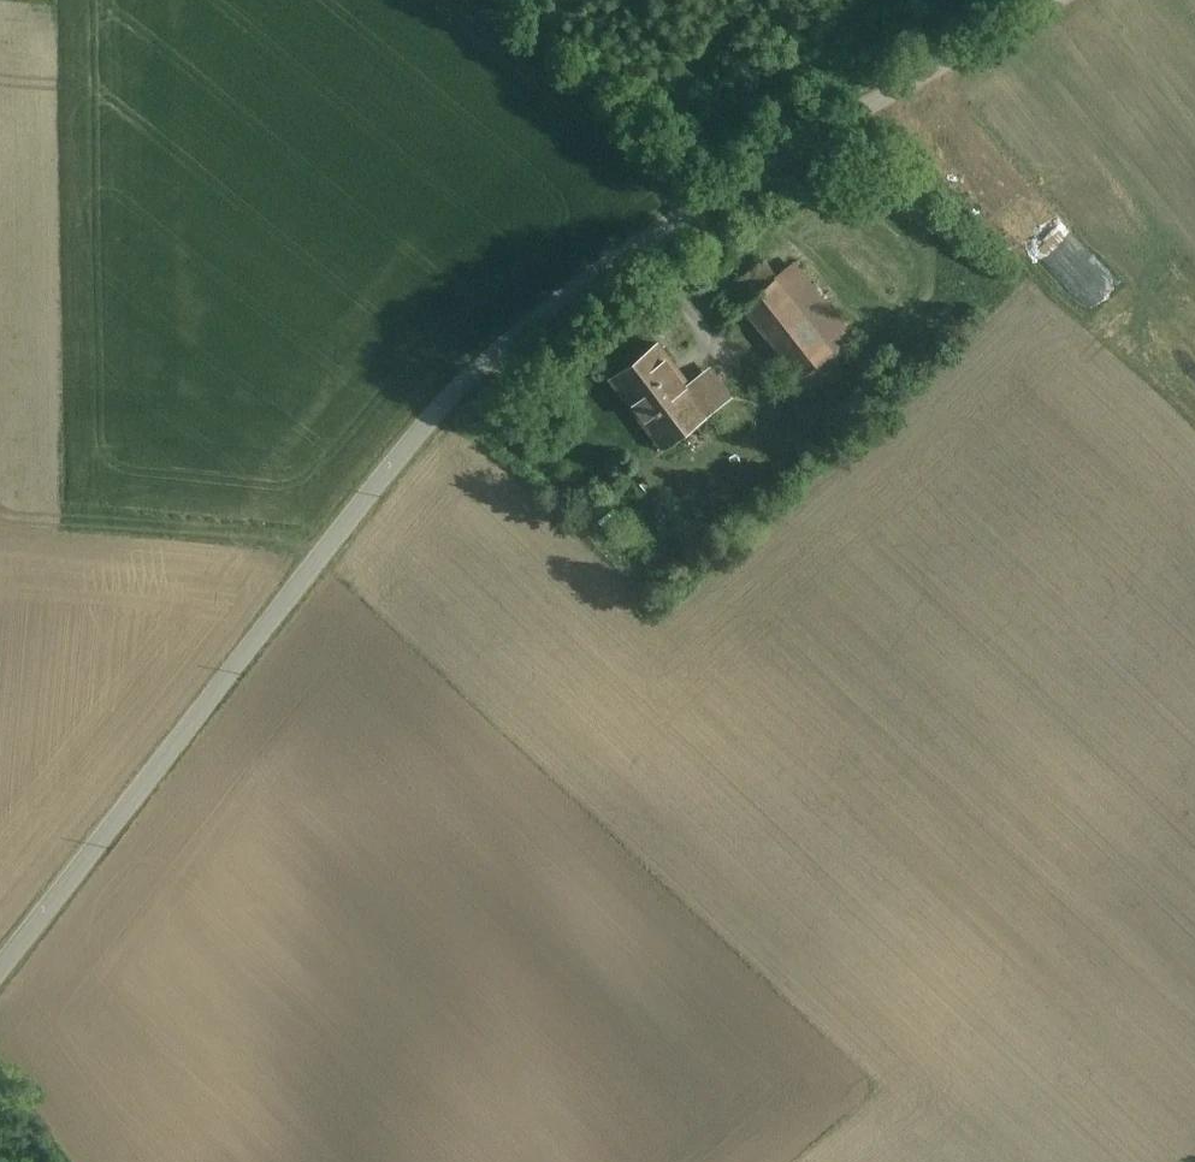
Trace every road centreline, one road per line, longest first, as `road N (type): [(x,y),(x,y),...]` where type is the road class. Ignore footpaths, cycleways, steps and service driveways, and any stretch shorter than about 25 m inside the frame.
road 1 (unclassified): [(0,980),(502,338),(721,194),(1054,0)]

